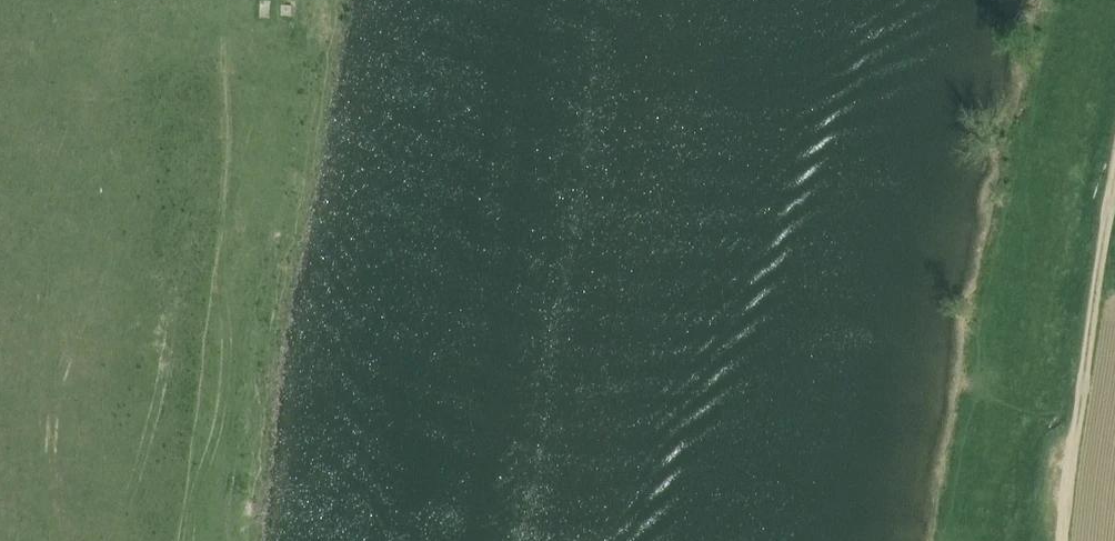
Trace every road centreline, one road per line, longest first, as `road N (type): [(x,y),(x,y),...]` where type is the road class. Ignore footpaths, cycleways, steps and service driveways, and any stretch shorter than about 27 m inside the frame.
road 1 (track): [(1114,180),(1062,540)]

